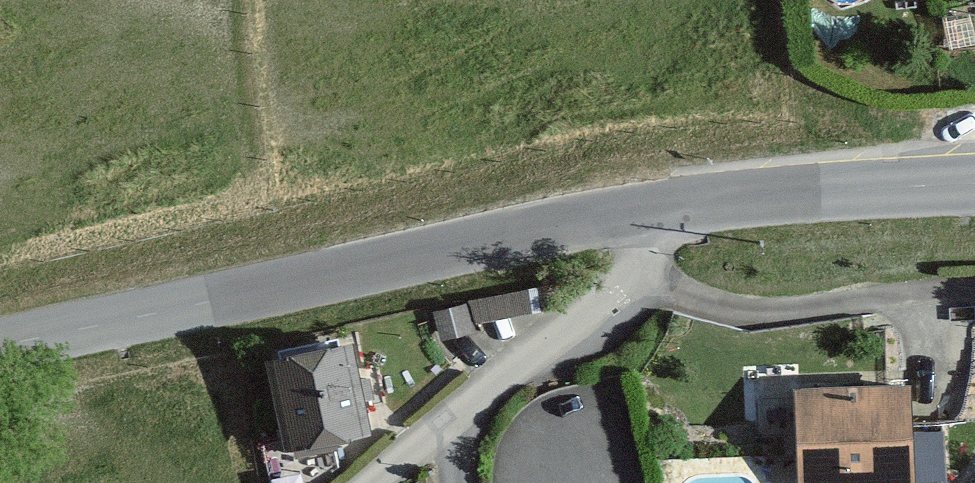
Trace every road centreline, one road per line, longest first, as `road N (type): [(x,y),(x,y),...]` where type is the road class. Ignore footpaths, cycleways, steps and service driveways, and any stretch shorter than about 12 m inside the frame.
road 1 (tertiary): [(674,205),(591,216),(0,346)]
road 2 (unclassified): [(674,205),(640,282),(382,482)]
road 3 (tertiary): [(974,191),(674,205)]

